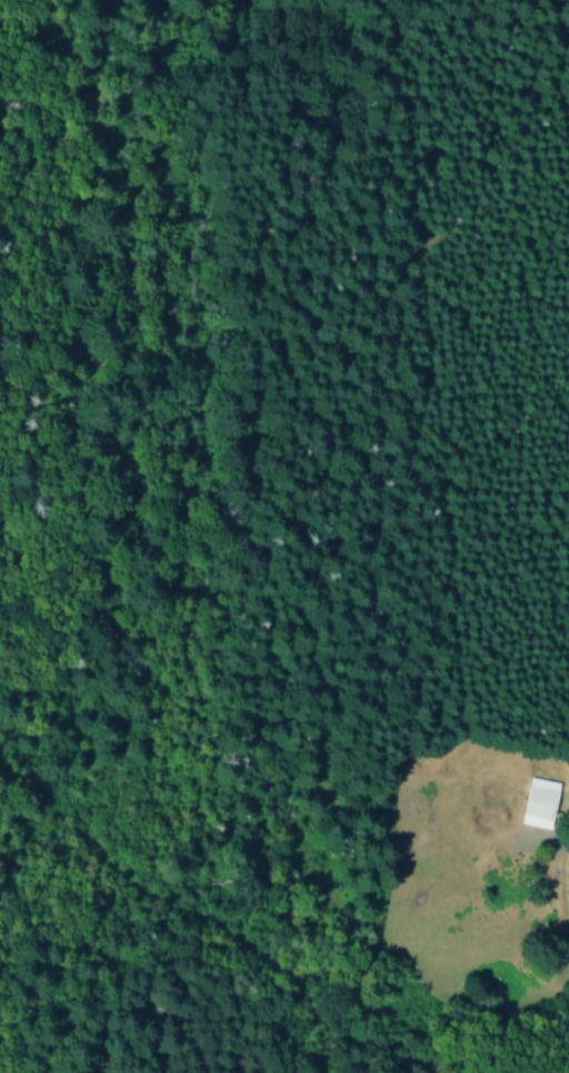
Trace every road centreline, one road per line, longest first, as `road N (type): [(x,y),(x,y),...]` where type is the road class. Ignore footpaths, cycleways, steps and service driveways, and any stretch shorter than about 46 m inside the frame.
road 1 (residential): [(568,752),(456,742),(383,835),(343,906),(281,947),(228,937),(97,853),(0,750)]

